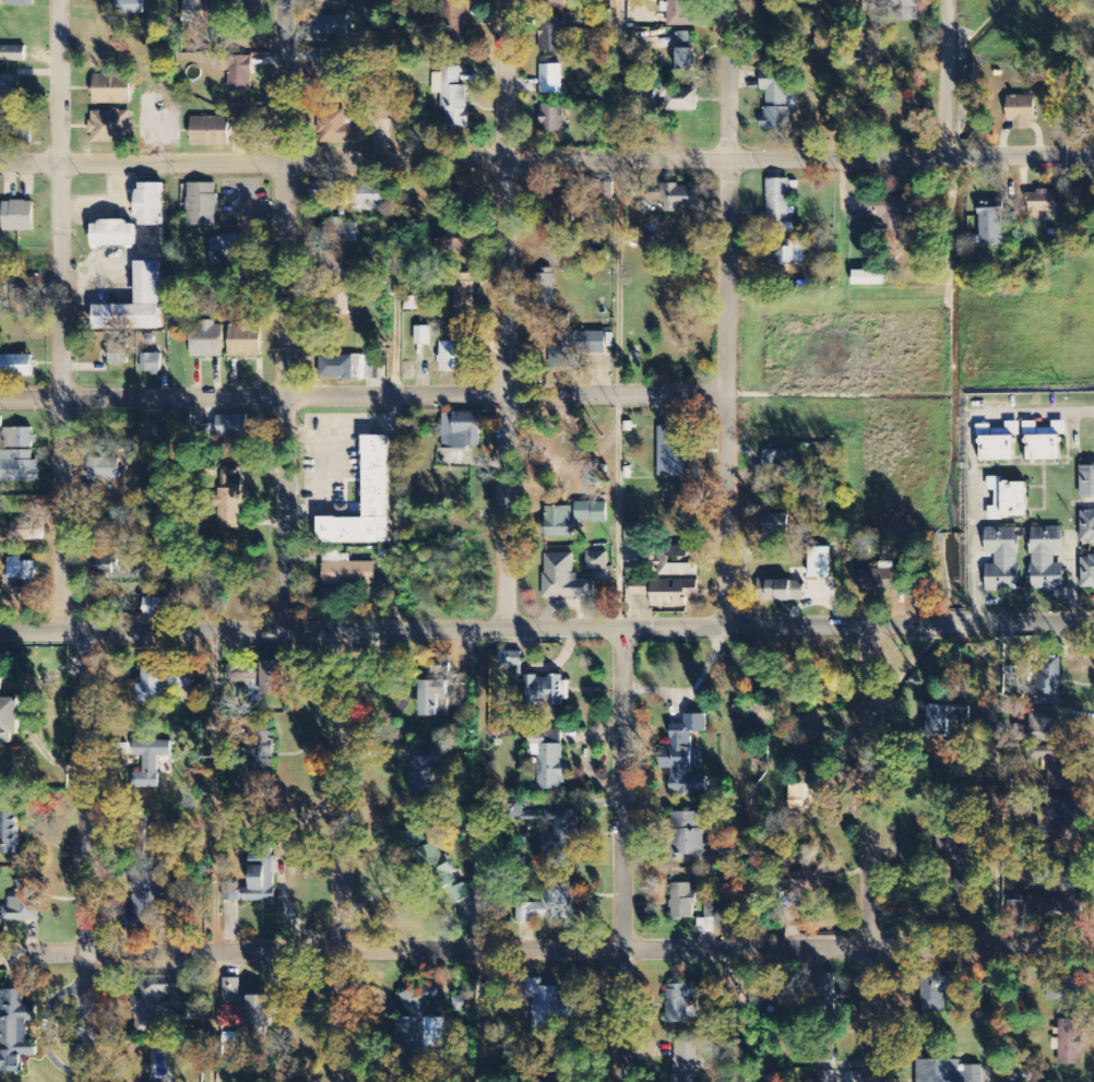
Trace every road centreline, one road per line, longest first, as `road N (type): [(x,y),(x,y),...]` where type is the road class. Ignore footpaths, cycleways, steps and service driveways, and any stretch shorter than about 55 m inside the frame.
road 1 (residential): [(1093,154),(0,163)]
road 2 (residential): [(1093,949),(0,951)]
road 3 (residential): [(1093,628),(0,628)]
road 4 (residential): [(724,394),(0,401)]
road 5 (residential): [(62,628),(59,0)]
road 6 (residential): [(509,628),(507,0)]
road 7 (residential): [(723,628),(725,0)]
road 8 (residential): [(286,628),(284,0)]
road 9 (residential): [(342,1081),(347,628)]
road 10 (residential): [(87,1081),(91,628)]
road 11 (residential): [(869,1081),(873,628)]
road 12 (residential): [(622,1081),(622,628)]
road 13 (residential): [(944,155),(949,0)]

